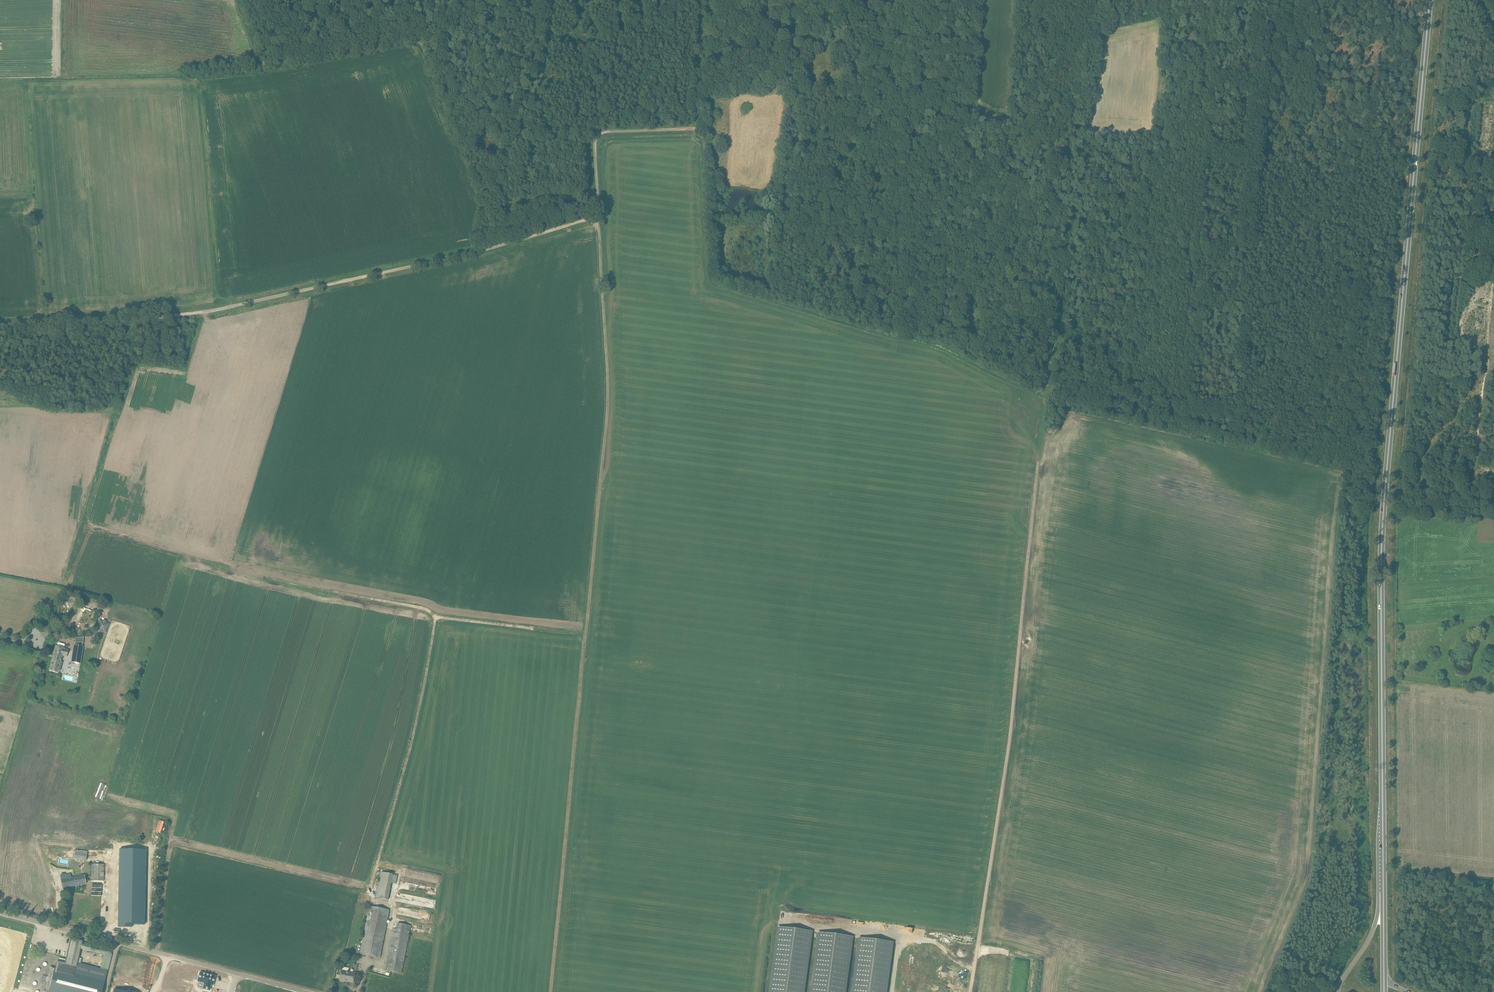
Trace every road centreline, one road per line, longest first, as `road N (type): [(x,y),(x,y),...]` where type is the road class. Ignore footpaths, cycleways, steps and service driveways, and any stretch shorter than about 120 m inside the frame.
road 1 (primary): [(1384,991),(1382,540),(1430,0)]
road 2 (unclassified): [(0,325),(215,310),(488,249),(598,216),(600,133),(699,129)]
road 3 (track): [(551,991),(606,424),(598,216)]
road 4 (track): [(1038,463),(1011,730),(971,991)]
road 5 (unclassified): [(307,991),(0,912)]
road 6 (track): [(370,898),(436,618)]
road 7 (track): [(436,618),(585,639)]

